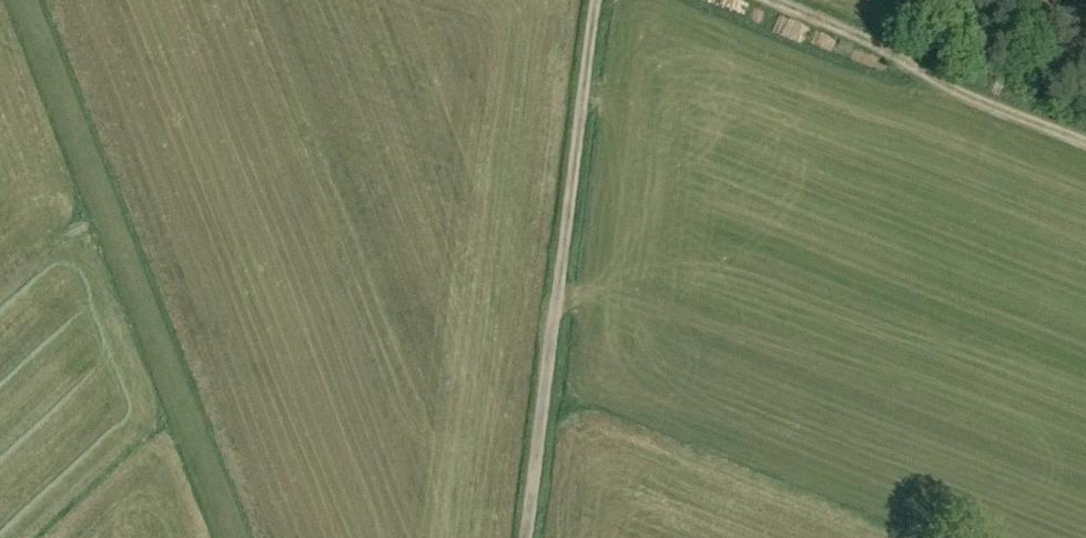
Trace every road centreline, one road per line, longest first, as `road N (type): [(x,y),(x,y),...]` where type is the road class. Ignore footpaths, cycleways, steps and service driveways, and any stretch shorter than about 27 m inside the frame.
road 1 (track): [(15,0),(228,537)]
road 2 (track): [(595,0),(524,537)]
road 3 (track): [(1085,139),(954,89),(911,62)]
road 4 (track): [(770,0),(864,35),(911,62)]

